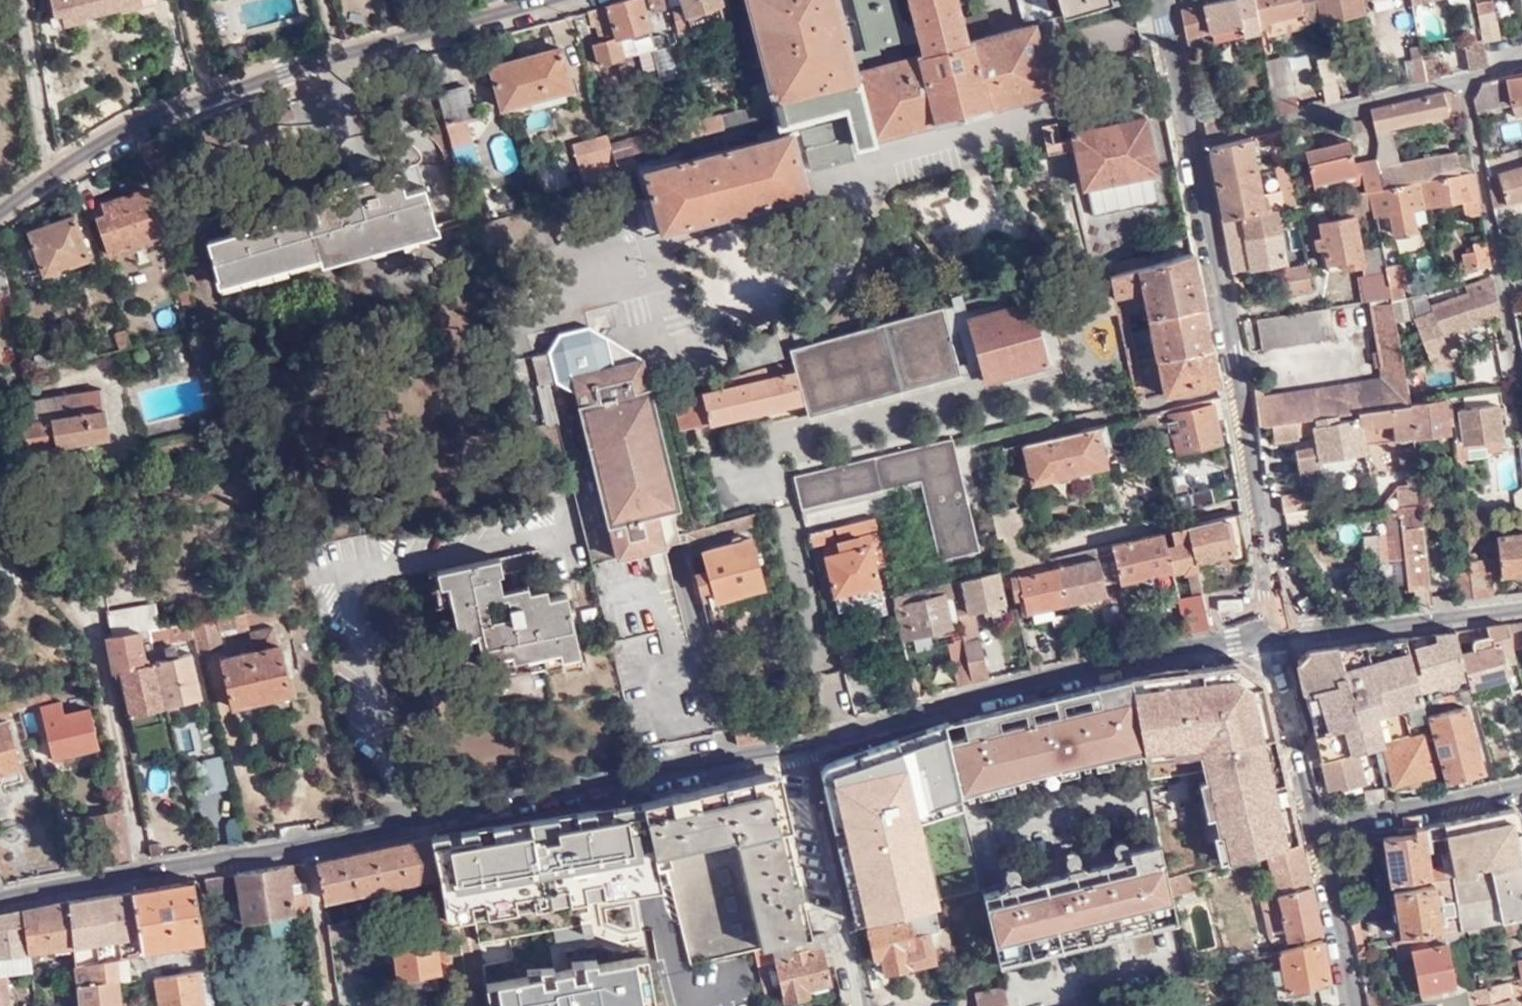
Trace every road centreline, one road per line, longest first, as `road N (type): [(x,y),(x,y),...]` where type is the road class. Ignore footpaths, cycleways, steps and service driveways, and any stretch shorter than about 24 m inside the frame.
road 1 (tertiary): [(0,899),(799,747)]
road 2 (tertiary): [(547,0),(183,105),(110,138),(0,209)]
road 3 (tertiary): [(1277,637),(1235,354),(1192,145)]
road 4 (tertiary): [(799,747),(1277,637)]
road 5 (residential): [(1463,79),(1521,411)]
road 6 (residential): [(1192,145),(1463,79)]
road 7 (residential): [(859,1005),(799,747)]
road 8 (residential): [(1277,637),(1521,610)]
road 9 (residential): [(1313,828),(1521,789)]
road 10 (residential): [(1313,828),(1277,637)]
road 11 (residential): [(1347,1005),(1313,828)]
road 12 (tertiary): [(1192,145),(1162,0)]

